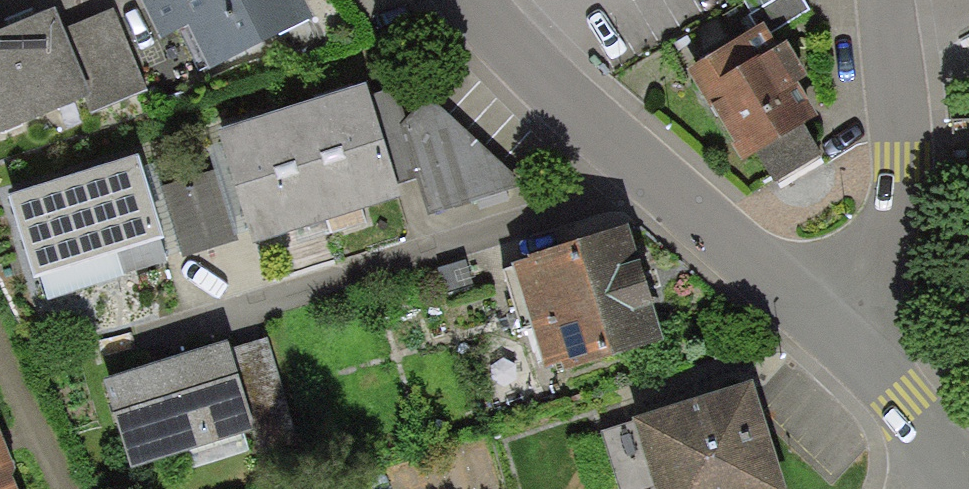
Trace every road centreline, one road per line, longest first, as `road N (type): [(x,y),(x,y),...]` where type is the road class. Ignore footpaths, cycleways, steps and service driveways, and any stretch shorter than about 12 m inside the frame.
road 1 (residential): [(835,334),(646,187),(495,52),(457,0)]
road 2 (residential): [(835,334),(880,248),(897,171),(887,0)]
road 3 (residential): [(968,484),(835,334)]

